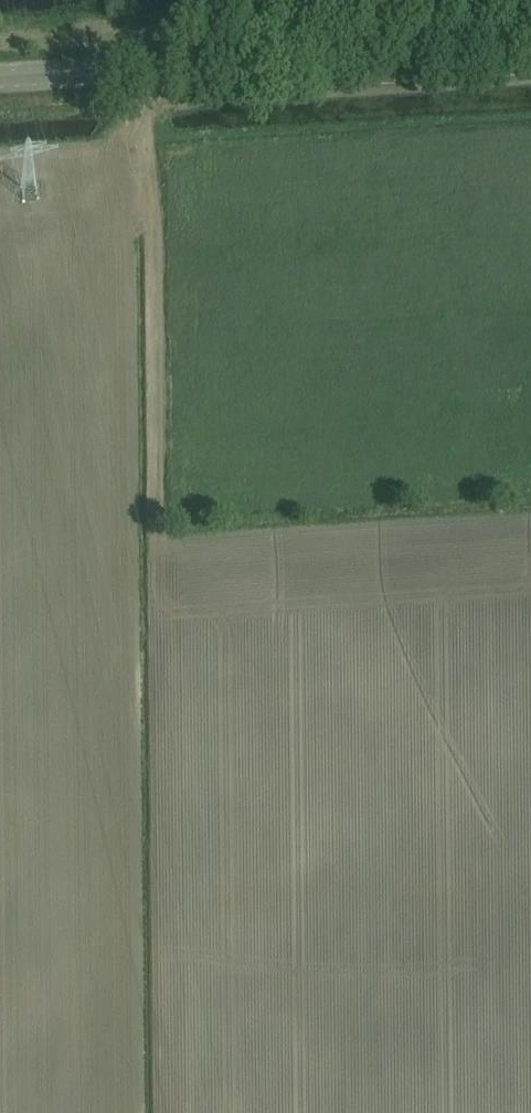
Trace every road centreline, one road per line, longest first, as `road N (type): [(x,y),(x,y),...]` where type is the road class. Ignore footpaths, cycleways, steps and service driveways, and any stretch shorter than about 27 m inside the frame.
road 1 (tertiary): [(0,77),(530,42)]

